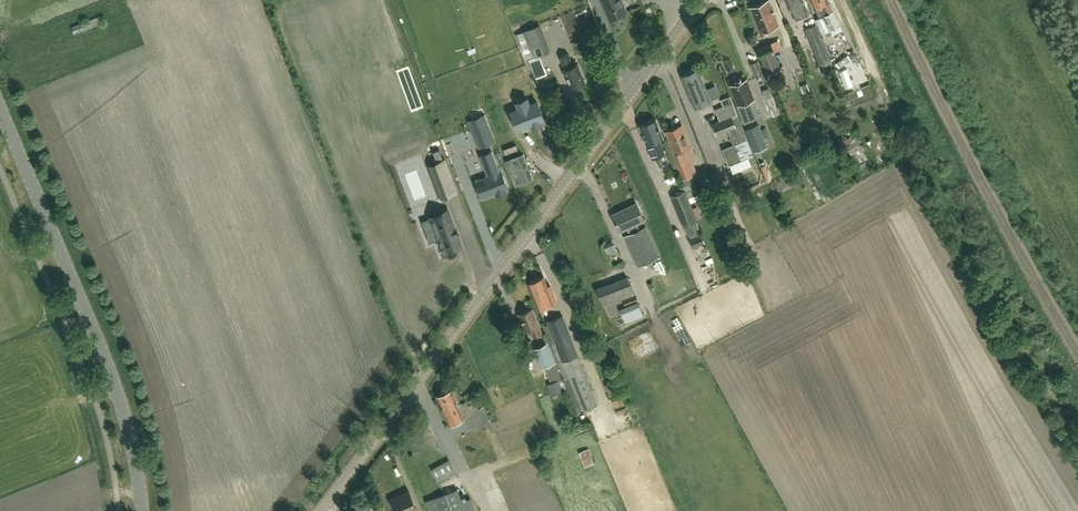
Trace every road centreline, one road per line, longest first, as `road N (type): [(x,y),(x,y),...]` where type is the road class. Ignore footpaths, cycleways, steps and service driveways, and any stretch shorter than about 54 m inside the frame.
road 1 (tertiary): [(321,510),(702,0)]
road 2 (secondary): [(142,510),(116,388),(0,109)]
road 3 (track): [(842,0),(917,154)]

